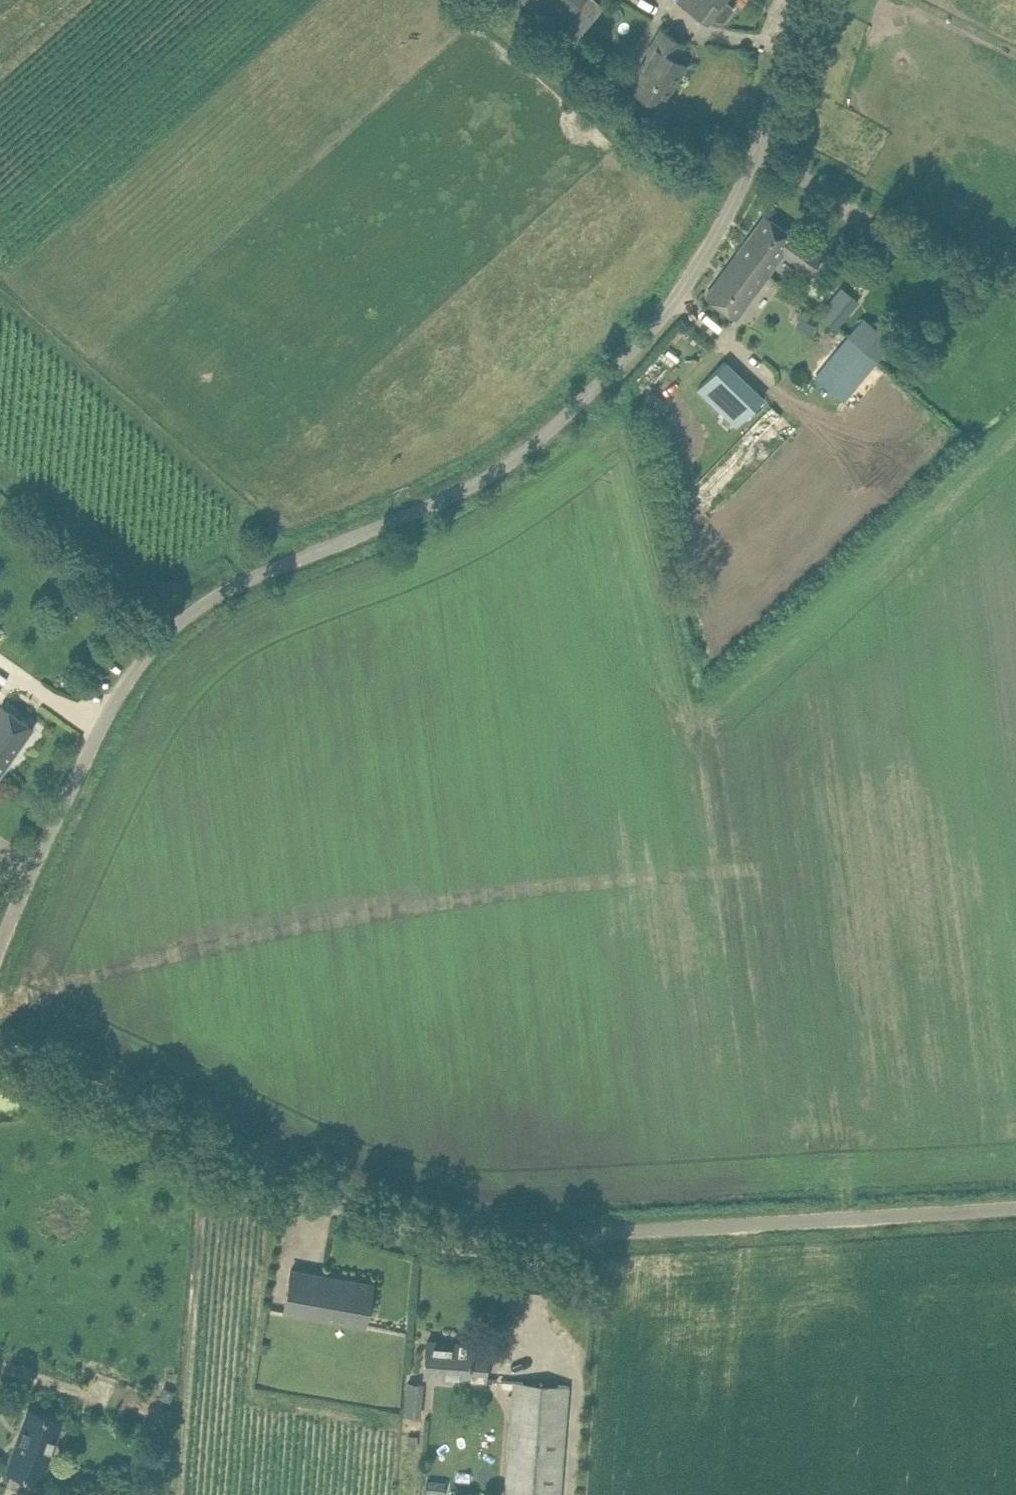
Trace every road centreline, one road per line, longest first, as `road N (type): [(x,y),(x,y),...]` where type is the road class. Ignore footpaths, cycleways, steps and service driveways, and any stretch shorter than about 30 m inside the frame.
road 1 (unclassified): [(0,950),(90,756),(137,669),(168,631),(251,578),(491,476),(548,433),(681,298),(734,212),(769,122),(797,0)]
road 2 (unclassified): [(1015,1209),(437,1234),(388,1222),(0,1042)]

